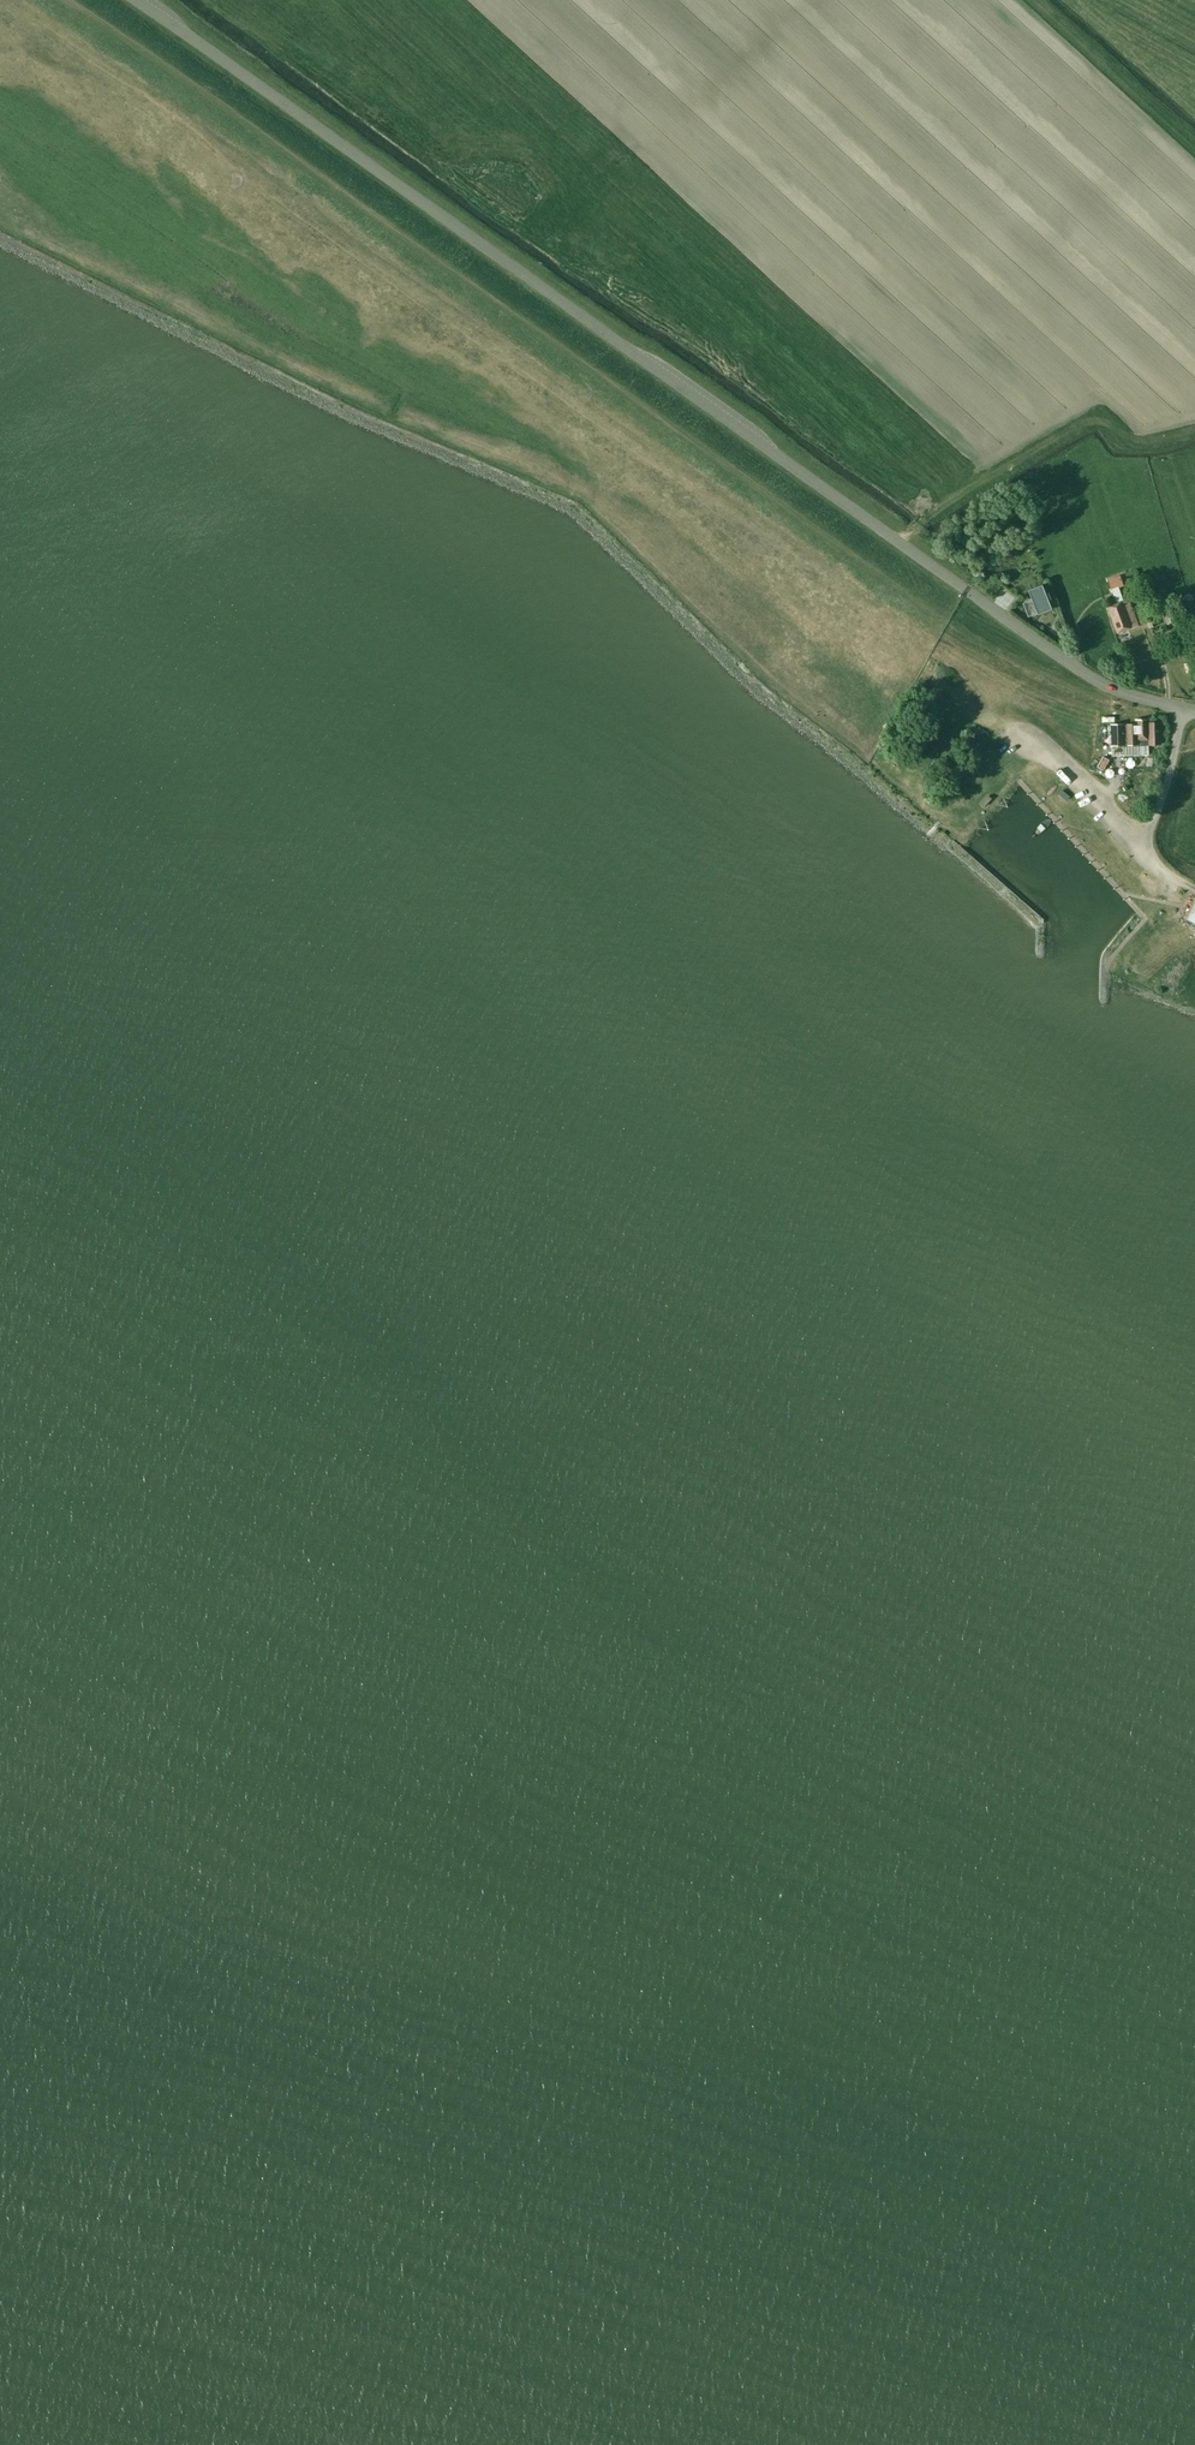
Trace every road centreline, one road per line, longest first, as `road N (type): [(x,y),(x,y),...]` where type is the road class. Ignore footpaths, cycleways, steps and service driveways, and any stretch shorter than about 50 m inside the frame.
road 1 (tertiary): [(1194,710),(1111,688),(1068,662),(134,0)]

